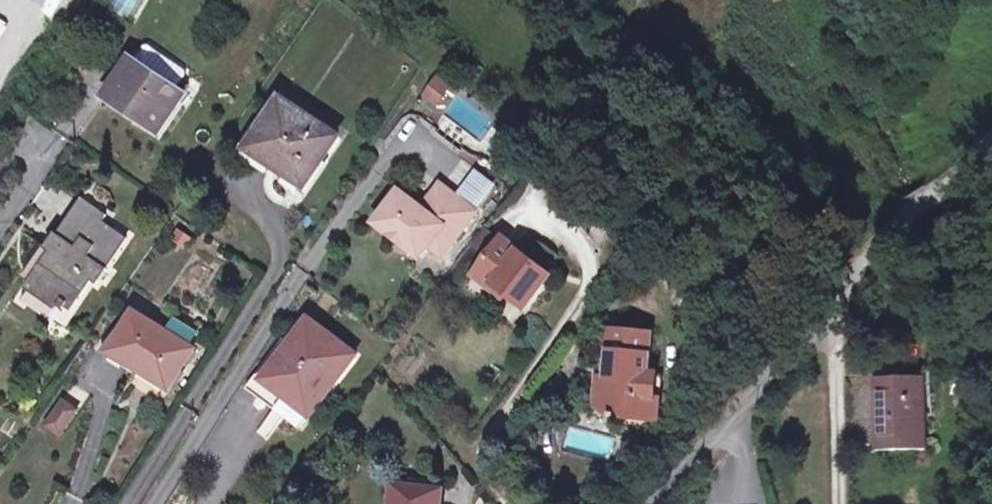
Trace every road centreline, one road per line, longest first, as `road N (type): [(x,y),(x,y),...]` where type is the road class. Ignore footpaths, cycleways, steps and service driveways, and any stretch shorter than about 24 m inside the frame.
road 1 (unclassified): [(651,503),(836,309),(876,218),(939,189),(991,149)]

